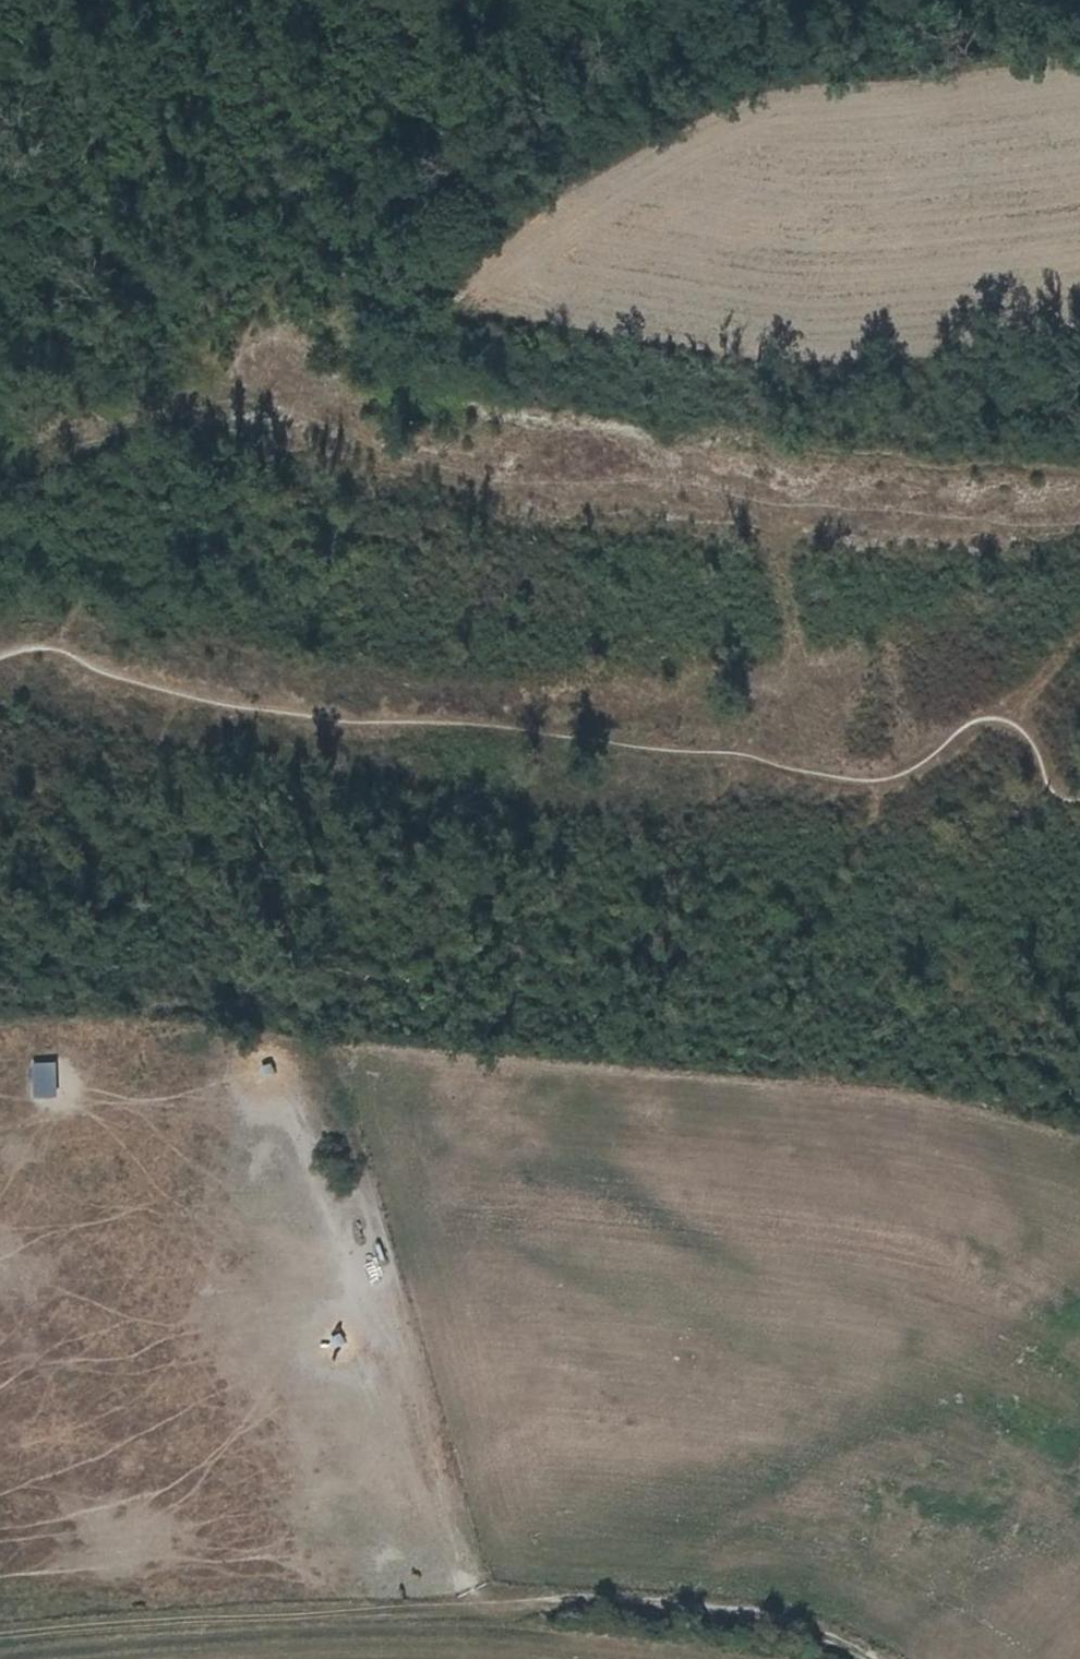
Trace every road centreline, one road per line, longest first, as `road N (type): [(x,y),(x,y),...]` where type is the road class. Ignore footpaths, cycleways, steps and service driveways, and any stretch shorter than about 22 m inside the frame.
road 1 (track): [(876,1658),(766,1617),(630,1601),(0,1636)]

